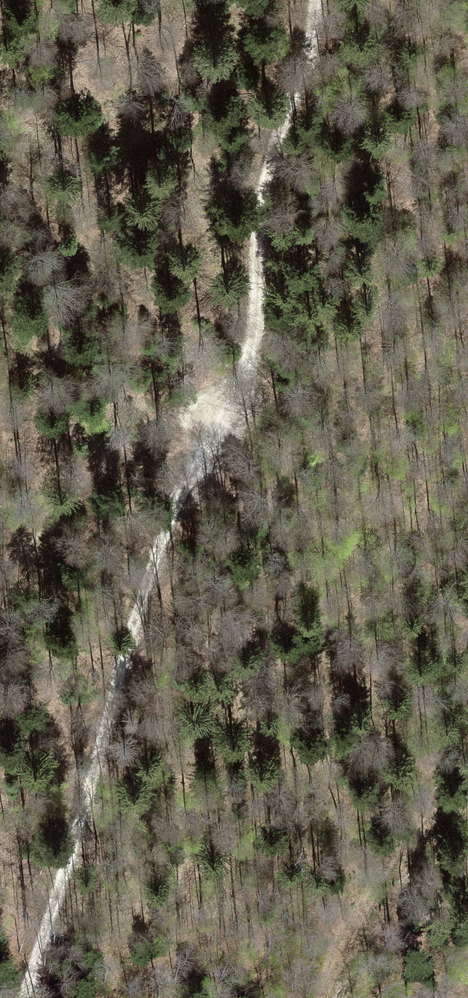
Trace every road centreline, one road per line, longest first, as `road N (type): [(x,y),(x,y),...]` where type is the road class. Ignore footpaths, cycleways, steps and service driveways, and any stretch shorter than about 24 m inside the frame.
road 1 (track): [(320,0),(237,397),(172,511),(24,997)]
road 2 (track): [(467,409),(237,397),(181,409),(137,433),(75,491),(0,577)]
road 3 (track): [(207,450),(281,402),(467,240)]
road 4 (track): [(325,997),(399,846),(467,771)]

